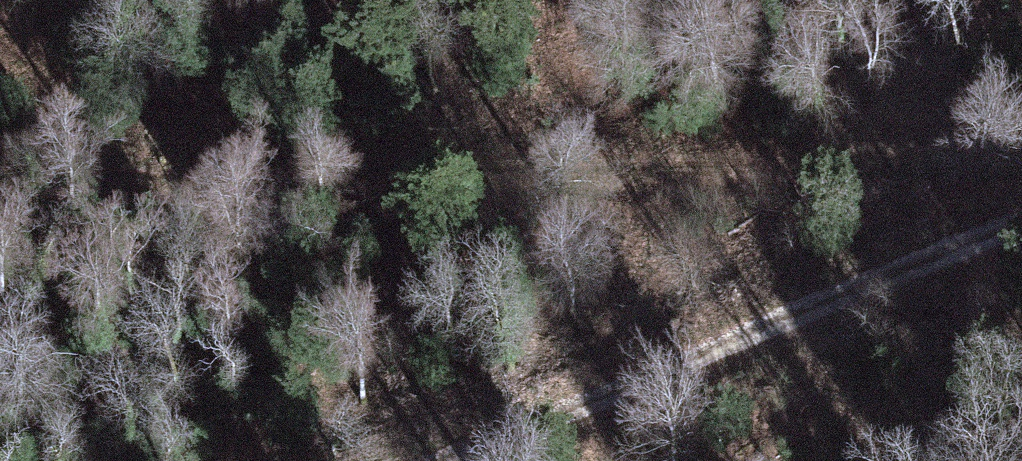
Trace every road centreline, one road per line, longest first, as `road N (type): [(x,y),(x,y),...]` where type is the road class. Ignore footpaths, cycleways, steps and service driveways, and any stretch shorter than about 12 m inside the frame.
road 1 (track): [(0,174),(386,176),(1021,148)]
road 2 (track): [(421,460),(1021,221)]

